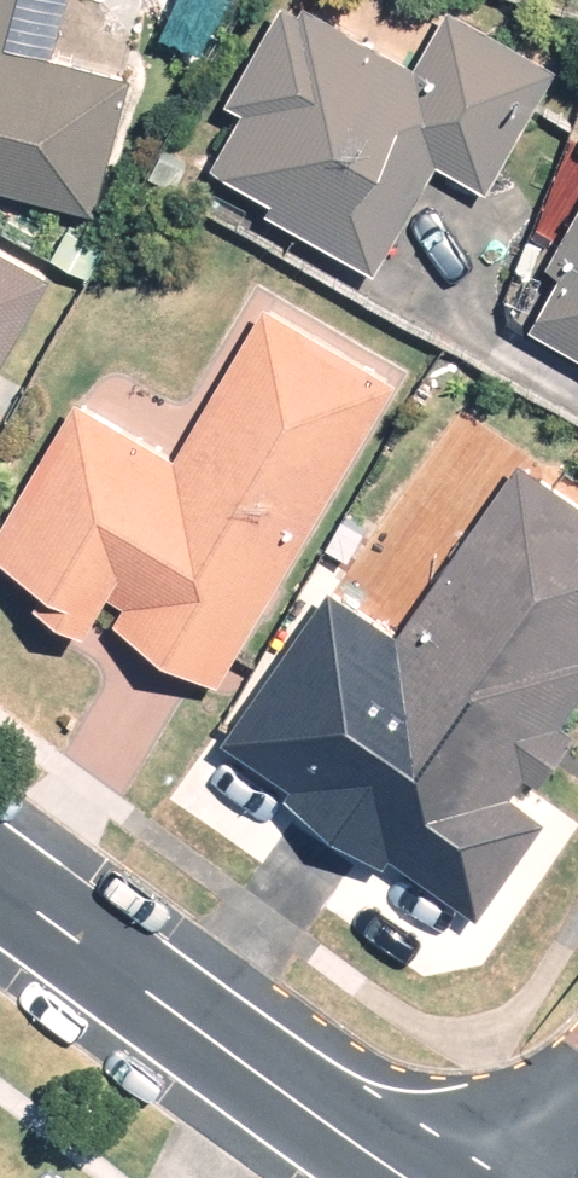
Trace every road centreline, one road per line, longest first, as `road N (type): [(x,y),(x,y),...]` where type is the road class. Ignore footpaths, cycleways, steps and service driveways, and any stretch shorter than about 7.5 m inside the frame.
road 1 (residential): [(0,883),(418,1177)]

